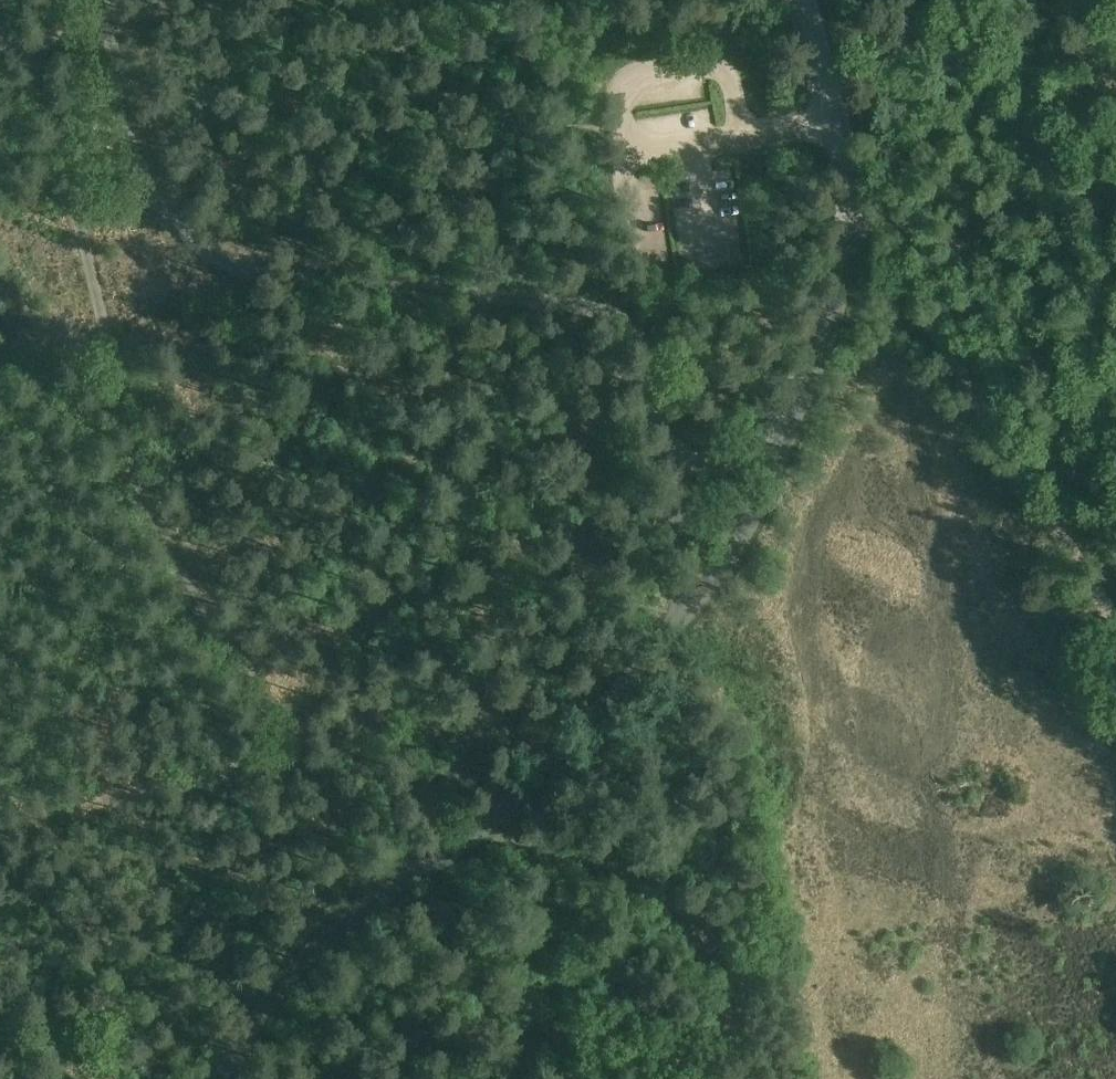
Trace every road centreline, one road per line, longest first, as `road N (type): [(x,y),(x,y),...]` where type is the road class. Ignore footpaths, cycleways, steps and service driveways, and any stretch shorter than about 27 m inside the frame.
road 1 (unclassified): [(33,46),(150,514),(333,832),(364,860),(416,871)]
road 2 (unclassified): [(662,449),(642,355),(629,327),(602,312),(238,267),(199,246),(152,195),(134,157),(115,88),(108,0)]
road 3 (track): [(1115,626),(853,202)]
road 4 (unclassified): [(776,441),(832,302),(853,202),(802,0)]
road 5 (track): [(741,1078),(722,962),(677,907),(611,864),(482,832)]
road 6 (unclassified): [(416,871),(509,806),(680,612)]
road 7 (unclassified): [(217,1078),(260,1005),(311,947),(416,871)]
road 8 (unclassified): [(680,612),(748,531),(776,441)]
road 9 (unclassified): [(680,612),(681,540),(662,449)]
road 10 (unclassified): [(776,441),(718,465),(662,449)]

